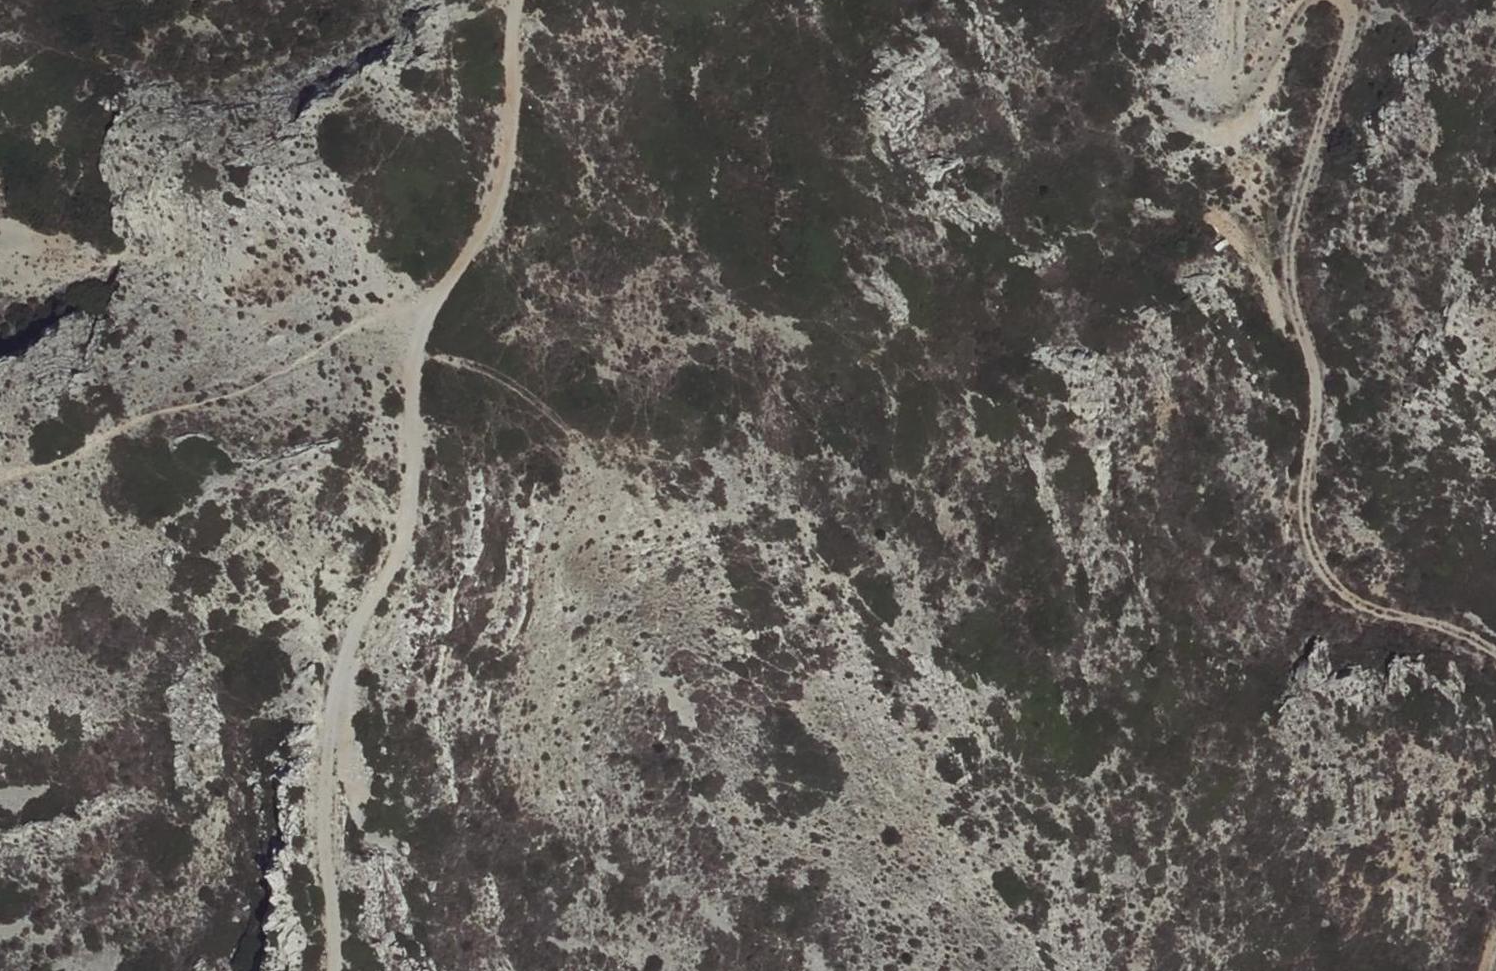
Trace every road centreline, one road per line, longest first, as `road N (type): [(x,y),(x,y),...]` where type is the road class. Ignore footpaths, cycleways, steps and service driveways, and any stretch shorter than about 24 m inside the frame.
road 1 (track): [(516,0),(501,185),(475,248),(434,299),(417,397),(412,514),(374,590),(340,687),(336,970)]
road 2 (track): [(1346,0),(1351,12),(1283,266),(1291,327),(1321,392),(1312,455),(1317,552),(1345,598),(1453,632),(1495,655)]
road 3 (track): [(1240,0),(1229,61),(1235,86),(1247,90),(1314,0)]

